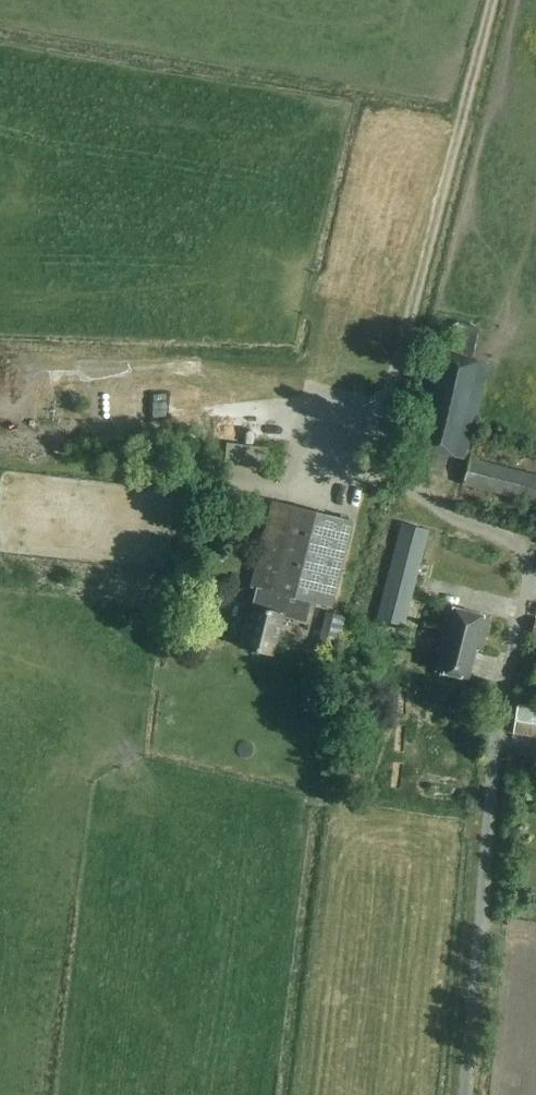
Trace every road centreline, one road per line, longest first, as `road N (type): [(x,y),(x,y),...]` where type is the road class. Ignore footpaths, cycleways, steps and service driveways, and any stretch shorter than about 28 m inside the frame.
road 1 (unclassified): [(464,1094),(496,732),(532,568),(518,542),(400,483),(373,450)]
road 2 (track): [(495,0),(373,450)]

